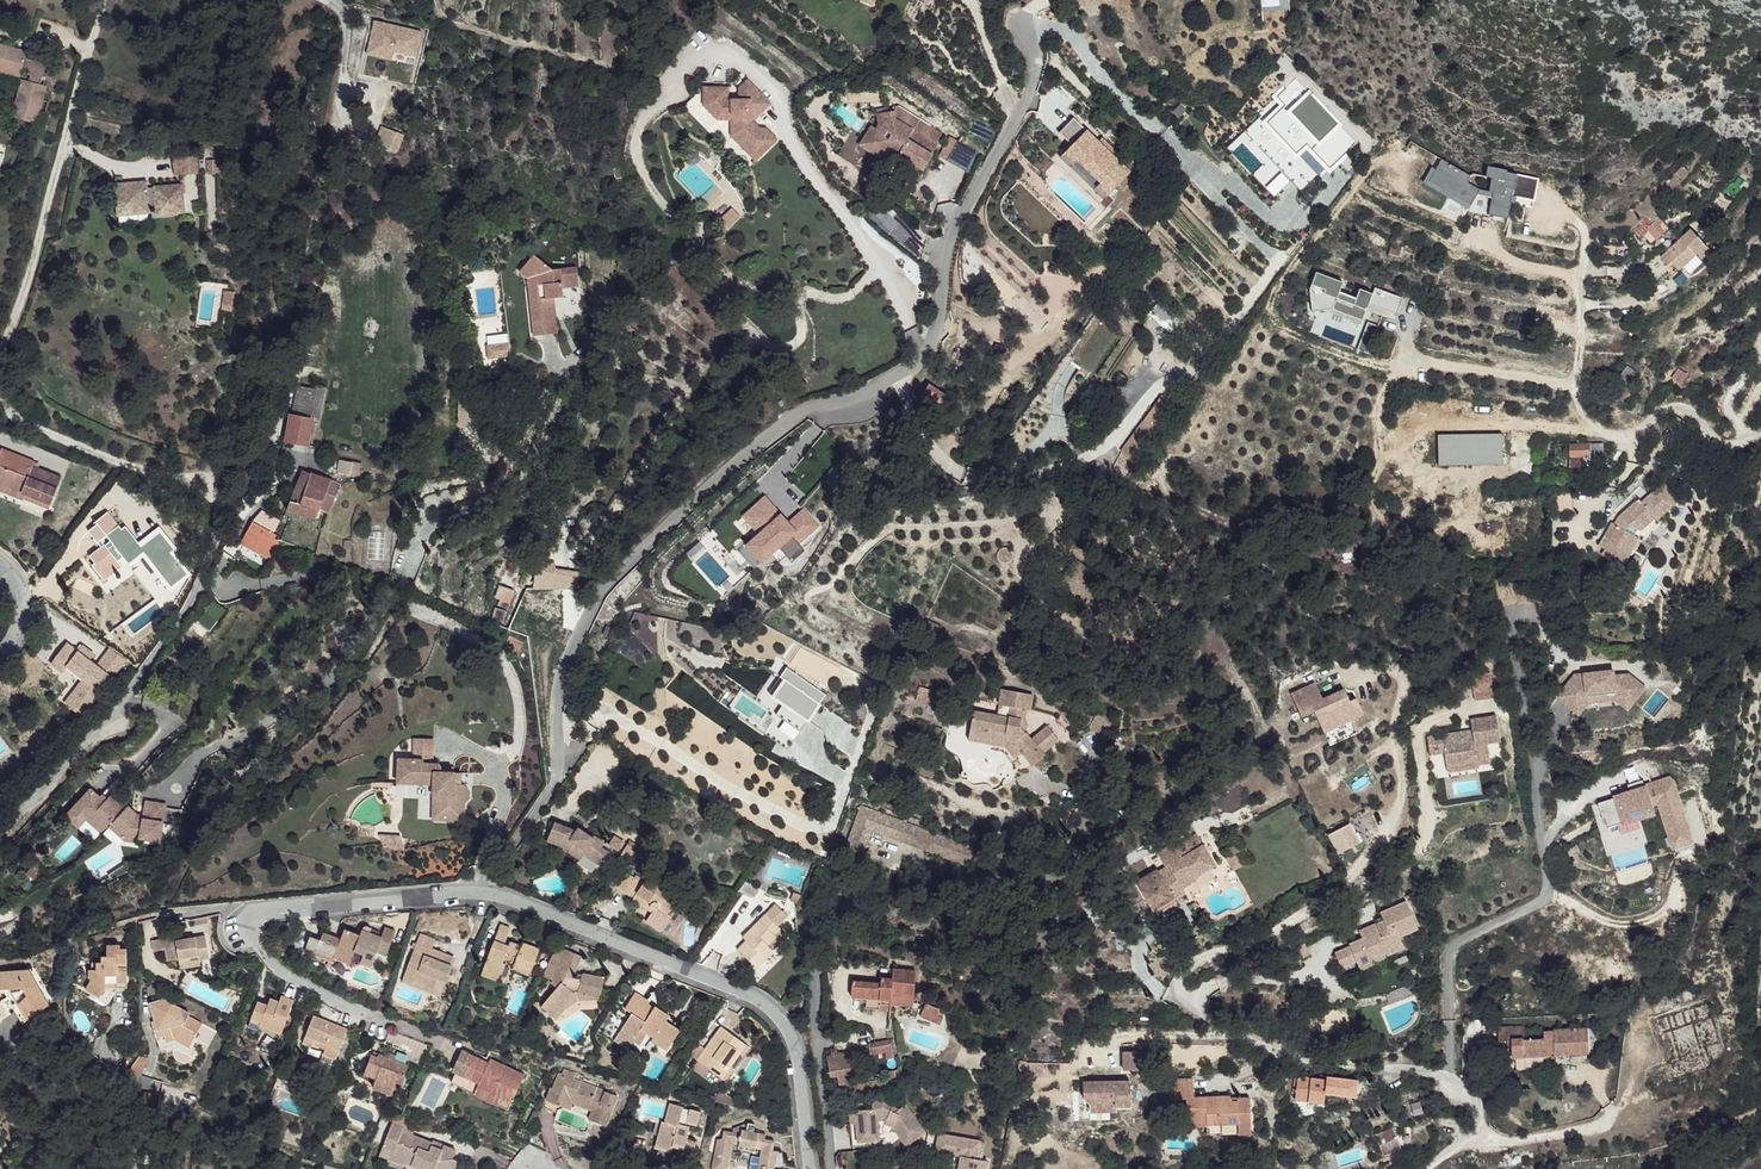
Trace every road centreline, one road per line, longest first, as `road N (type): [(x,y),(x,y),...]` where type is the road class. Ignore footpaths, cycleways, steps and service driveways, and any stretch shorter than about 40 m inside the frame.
road 1 (residential): [(1019,29),(1033,58),(1019,105),(961,208),(935,280),(935,362),(909,388),(839,414),(792,418),(691,491),(593,592),(557,669),(556,800),(485,902)]
road 2 (residential): [(0,393),(16,417),(234,500),(237,525),(127,705),(0,831)]
road 3 (residential): [(485,902),(548,912),(733,979),(780,1014),(804,1063),(809,1168)]
road 4 (residential): [(1760,434),(1744,443),(1721,434),(1688,403),(1625,436),(1599,428),(1575,390),(1586,231),(1563,214)]
road 5 (residential): [(377,1024),(314,999),(267,957),(261,918),(485,902)]
road 6 (residential): [(102,0),(0,375)]
road 7 (residential): [(137,1087),(124,1098),(0,1075)]

